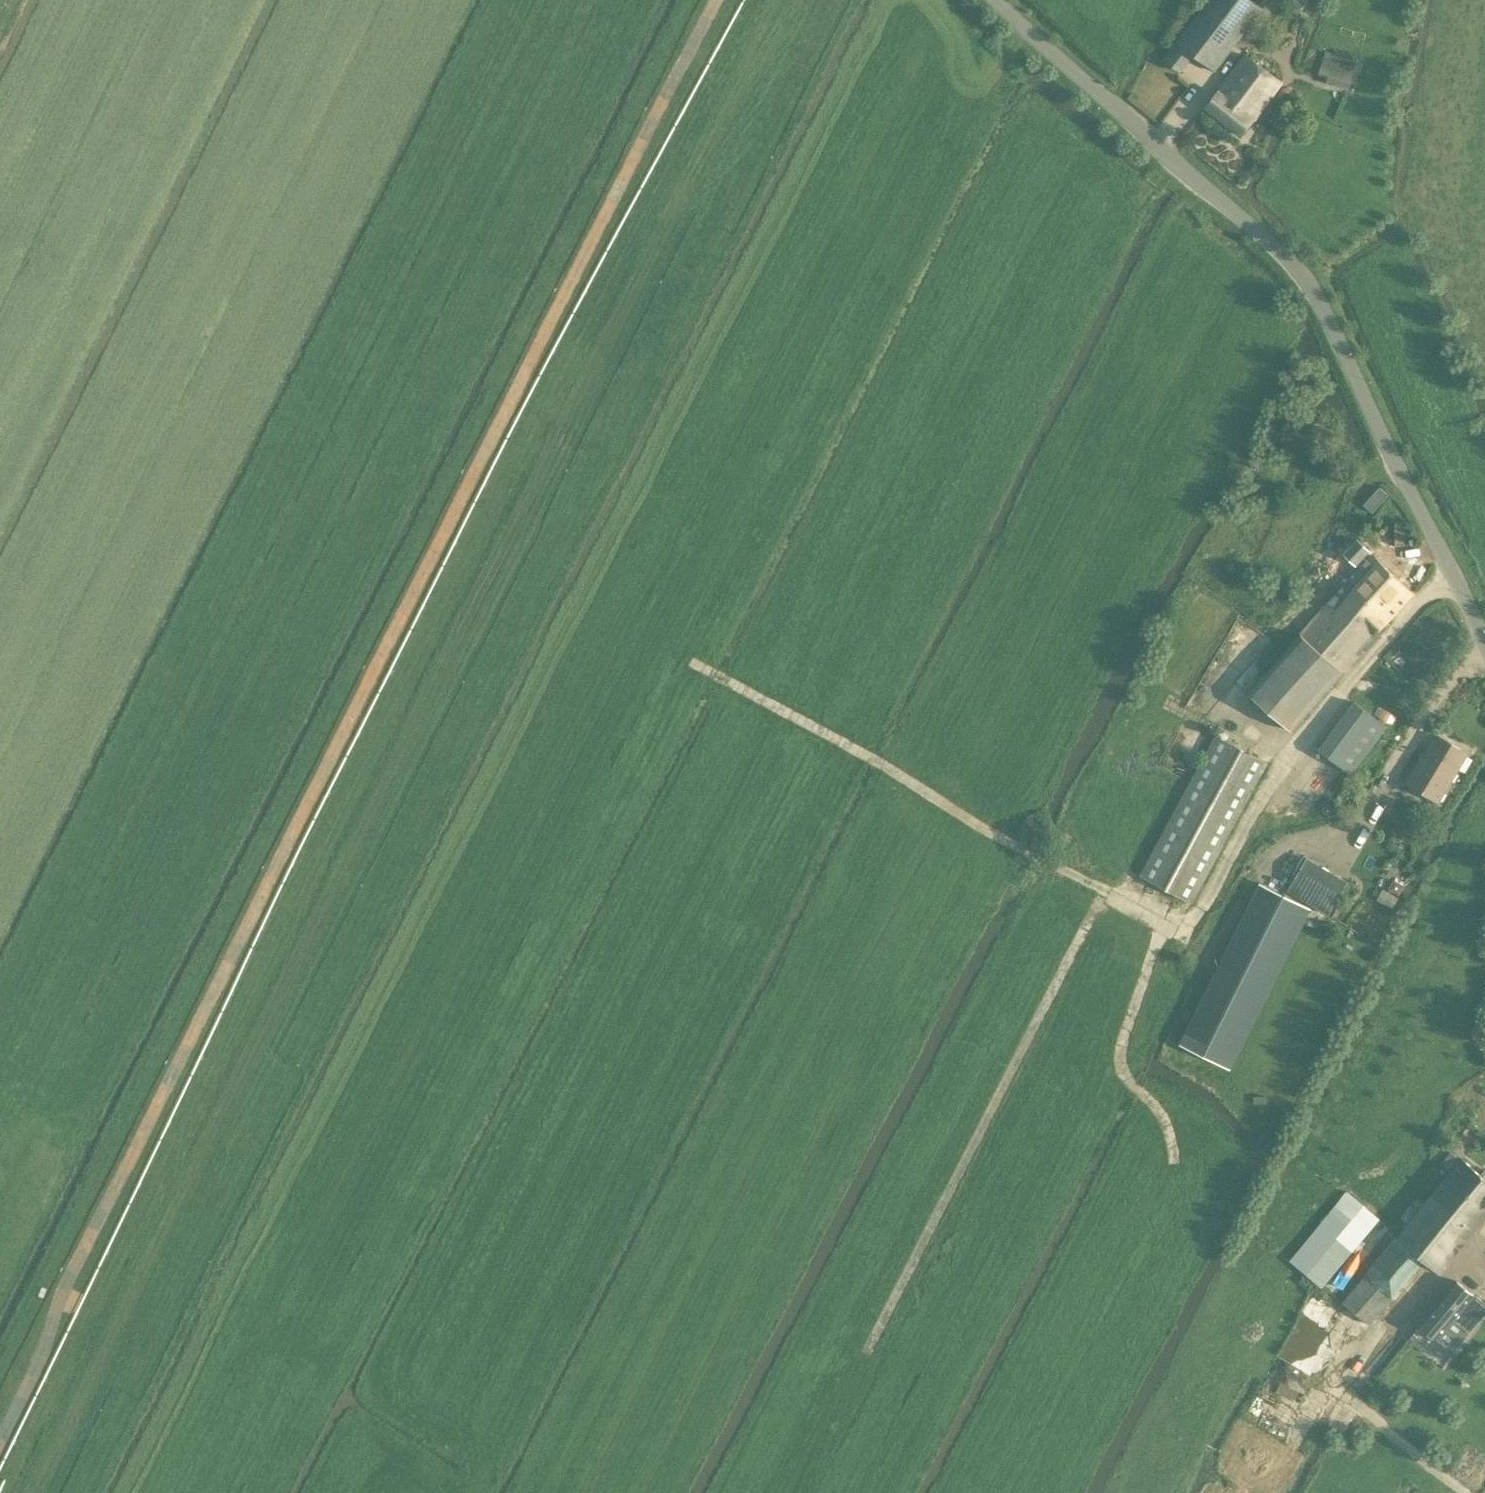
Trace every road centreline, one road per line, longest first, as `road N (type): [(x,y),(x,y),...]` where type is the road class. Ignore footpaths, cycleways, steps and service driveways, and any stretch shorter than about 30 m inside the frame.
road 1 (unclassified): [(1484,628),(1334,328),(1285,253),(998,0)]
road 2 (track): [(1411,1321),(1391,1310),(1338,1396),(1475,1492)]

